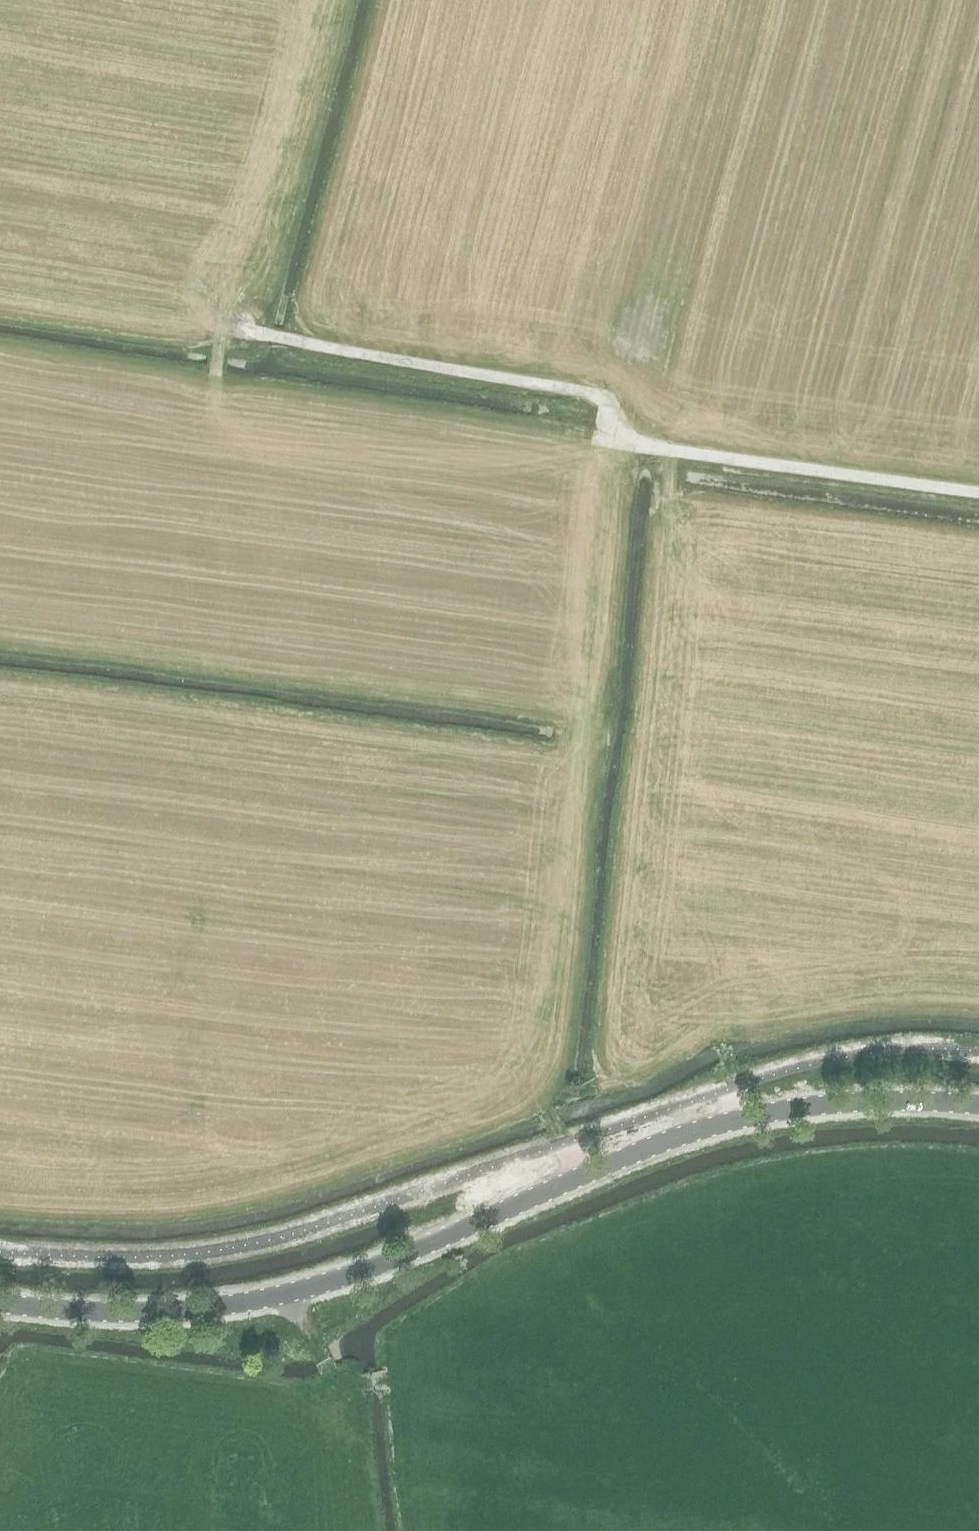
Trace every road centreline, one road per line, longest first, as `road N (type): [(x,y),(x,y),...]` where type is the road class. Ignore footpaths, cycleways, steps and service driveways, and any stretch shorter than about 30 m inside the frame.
road 1 (secondary): [(978,1105),(815,1106),(702,1129),(375,1267),(270,1297),(147,1312),(0,1303)]
road 2 (track): [(243,331),(589,393),(607,402),(623,436),(643,447),(978,494)]

